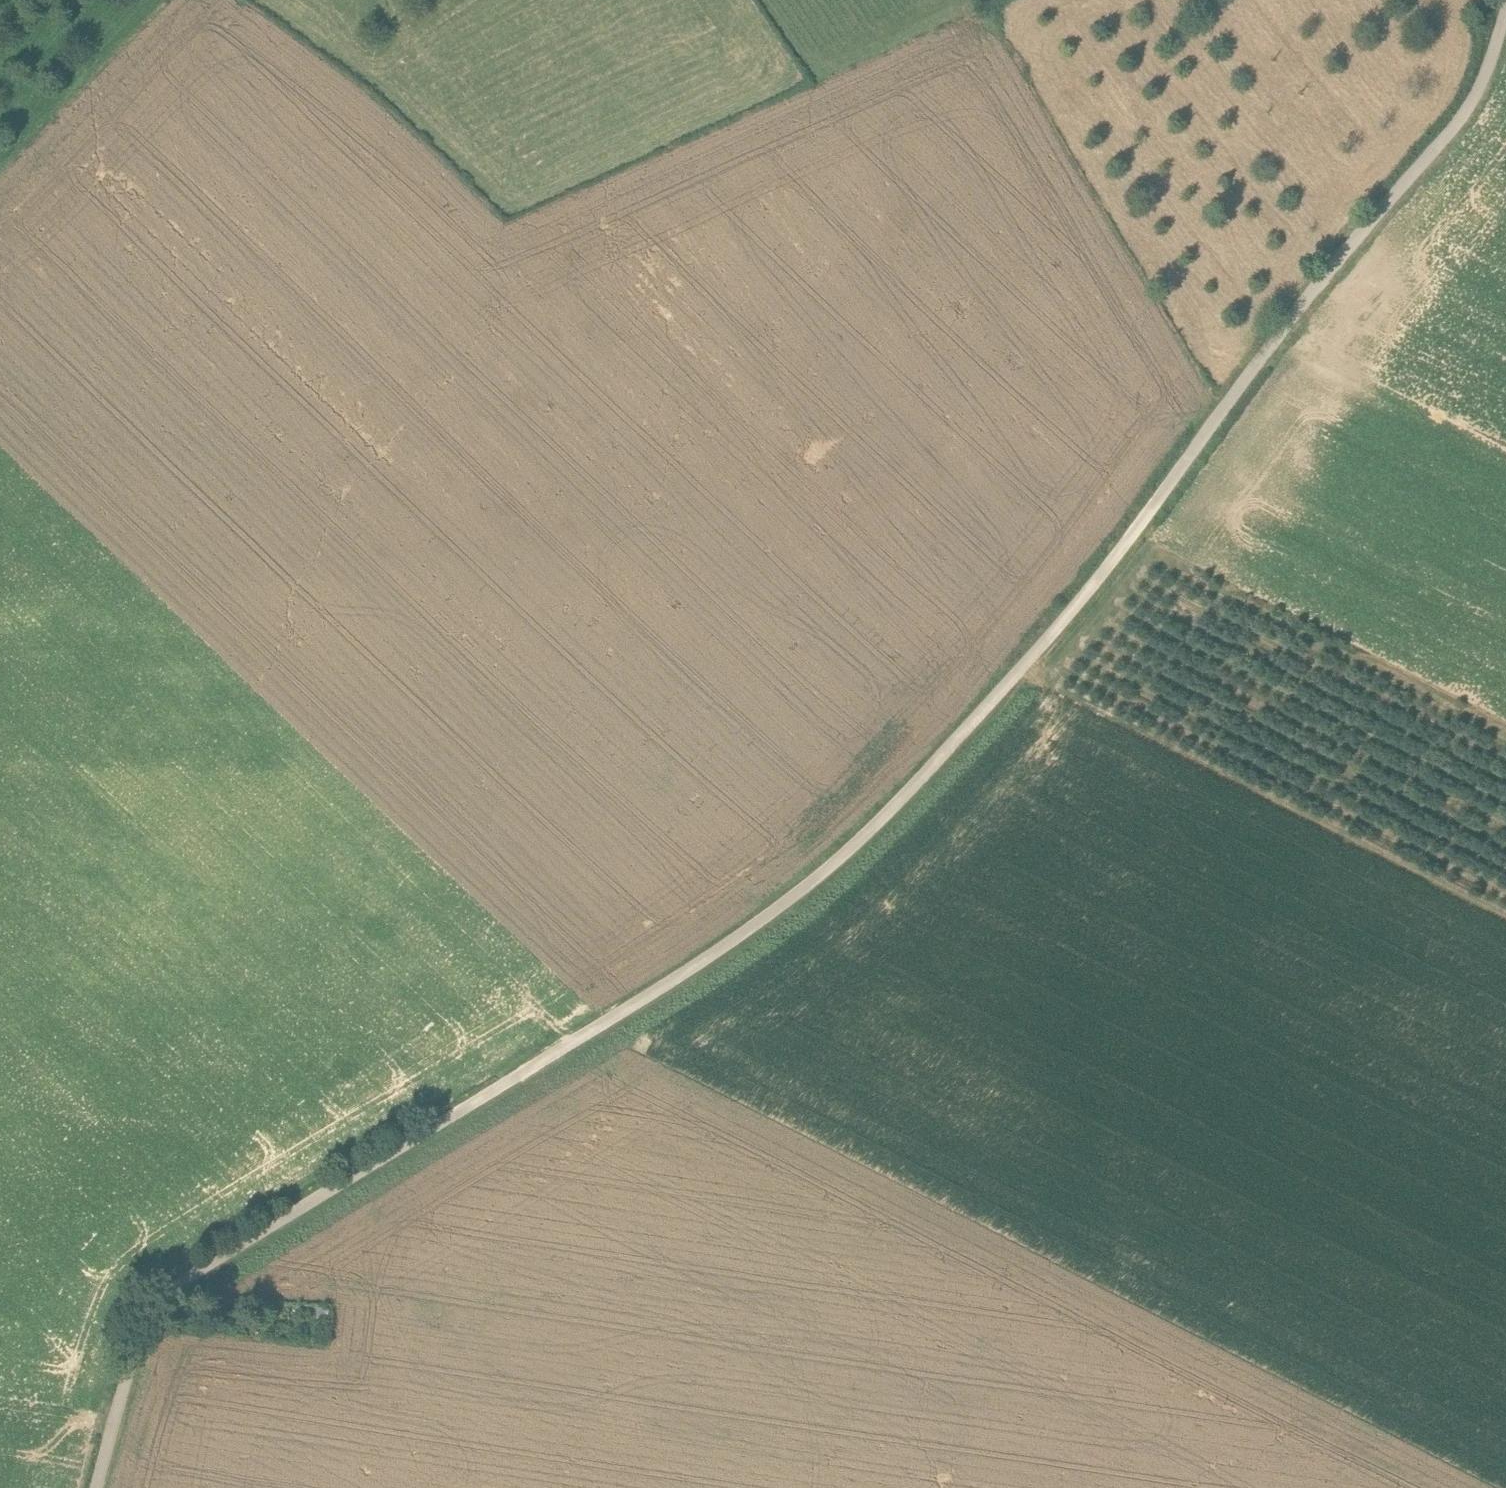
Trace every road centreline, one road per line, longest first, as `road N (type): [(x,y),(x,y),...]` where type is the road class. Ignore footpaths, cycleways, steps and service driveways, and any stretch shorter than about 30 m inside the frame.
road 1 (unclassified): [(95,1487),(136,1347),(167,1292),(716,950),(892,807),(1087,591),(1316,284),(1458,120),(1478,89),(1505,10)]

